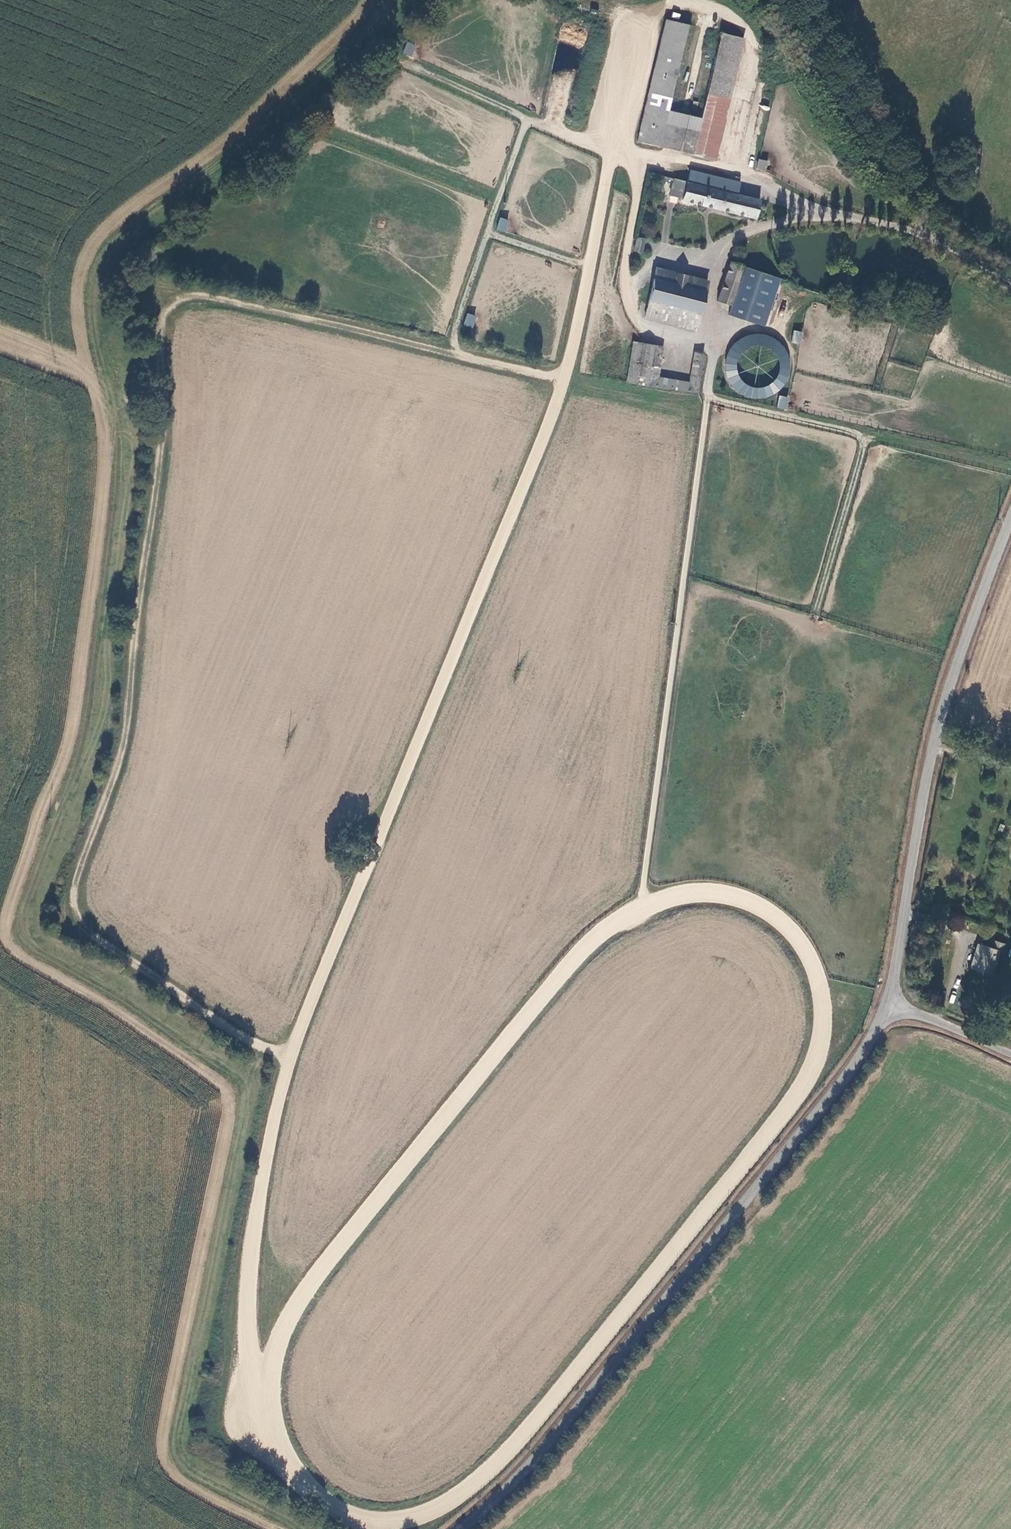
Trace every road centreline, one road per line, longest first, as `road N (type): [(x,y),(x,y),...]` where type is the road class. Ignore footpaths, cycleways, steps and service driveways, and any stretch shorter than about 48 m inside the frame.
road 1 (unclassified): [(463,1528),(590,1398),(863,1054),(891,1003)]
road 2 (unclassified): [(891,1003),(929,756),(1010,511)]
road 3 (unclassified): [(930,236),(778,0)]
road 4 (unclassified): [(891,1003),(1010,1057)]

